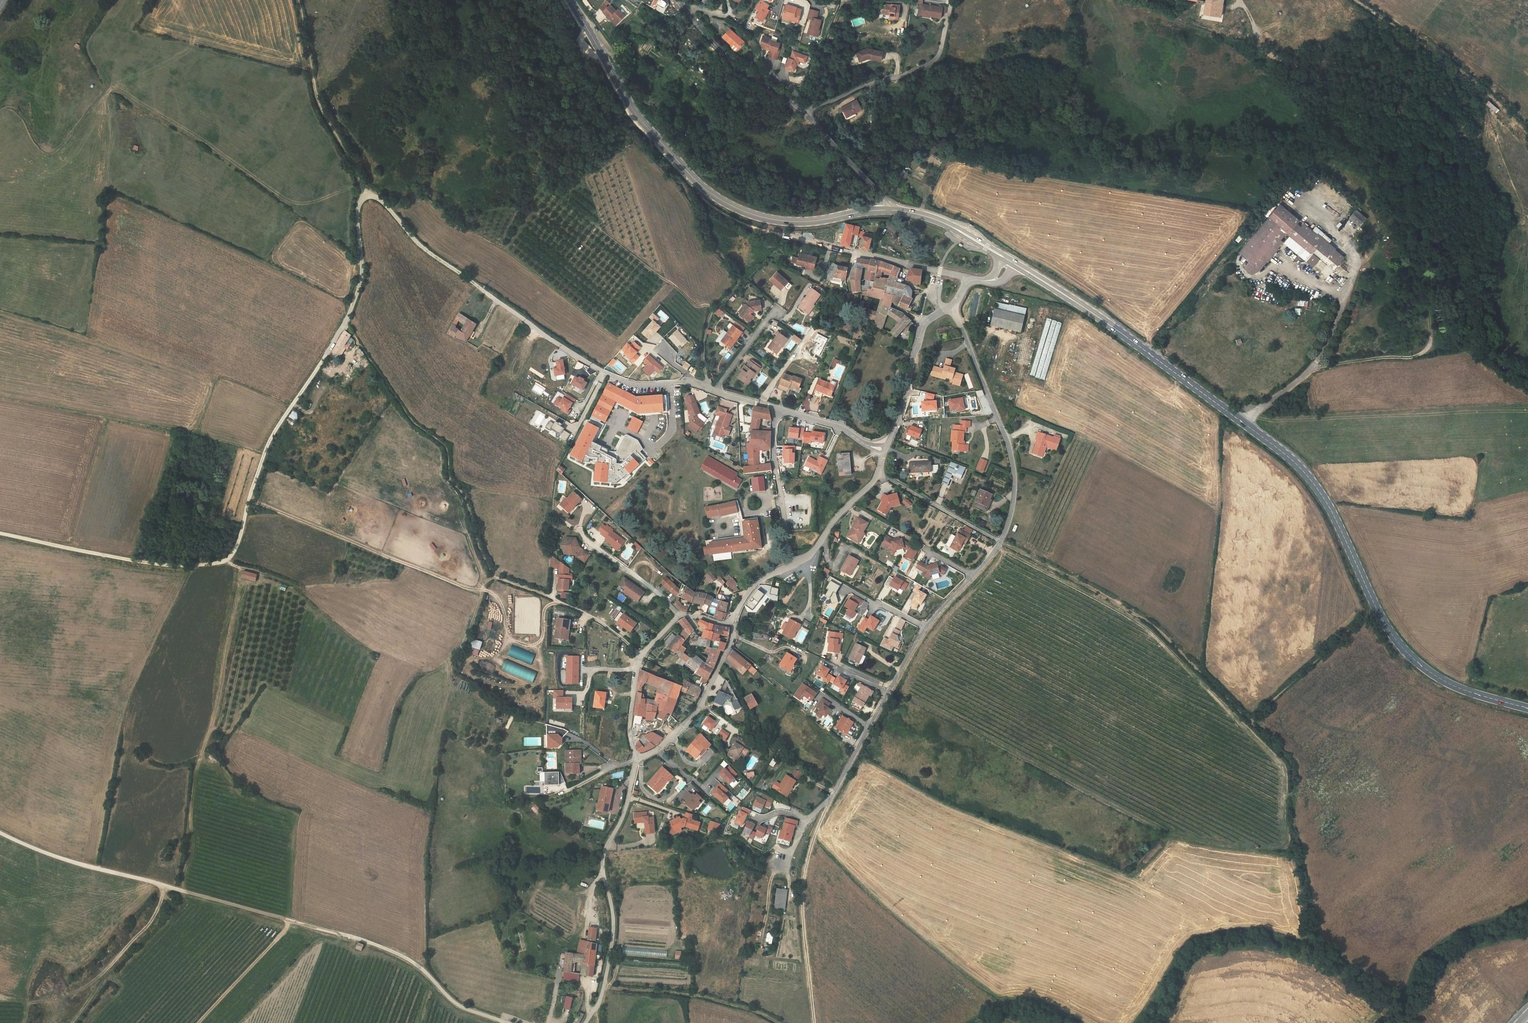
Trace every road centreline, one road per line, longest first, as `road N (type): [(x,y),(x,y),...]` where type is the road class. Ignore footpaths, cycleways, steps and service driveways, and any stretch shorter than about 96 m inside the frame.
road 1 (primary): [(1018,266),(1290,458),(1332,512),(1375,605),(1413,659),(1443,681),(1527,708)]
road 2 (unclassified): [(717,392),(605,373),(425,250),(370,195),(358,211),(360,285),(344,327)]
road 3 (track): [(344,327),(267,443),(225,561),(170,566),(0,534)]
road 4 (track): [(880,474),(1146,623),(1252,721)]
road 5 (track): [(406,959),(0,834)]
road 6 (primary): [(572,0),(631,106),(692,179),(726,205),(783,222),(886,210)]
road 7 (track): [(249,499),(491,593),(508,635),(519,643),(538,643),(544,610),(559,602)]
road 8 (residential): [(952,306),(1010,452),(1014,494),(1000,542),(925,628)]
road 9 (track): [(225,561),(240,568),(240,583),(193,792),(193,849),(182,890)]
road 10 (unclassified): [(637,760),(603,857),(613,935),(599,1002),(586,1022)]
road 11 (unclassified): [(885,451),(880,474),(814,551),(759,581),(734,622)]
road 12 (track): [(814,1022),(803,897),(830,801)]
road 13 (residential): [(806,115),(931,63),(952,0)]
road 14 (residential): [(925,628),(830,801)]
road 15 (residential): [(972,279),(782,234)]
road 16 (track): [(778,1022),(691,994),(605,984)]
road 17 (residential): [(806,115),(731,63),(676,0)]
road 18 (unclassified): [(734,622),(700,706),(637,760)]
road 19 (unclassified): [(952,306),(922,327),(885,451)]
road 20 (track): [(706,388),(710,308),(694,305),(642,262)]
road 21 (track): [(70,995),(147,927),(164,885)]
road 22 (residential): [(678,615),(581,535)]
road 23 (primary): [(886,210),(949,225),(1000,255)]
road 24 (unclassified): [(505,1022),(454,1004),(406,959)]
road 25 (residential): [(781,410),(773,456),(786,528)]

